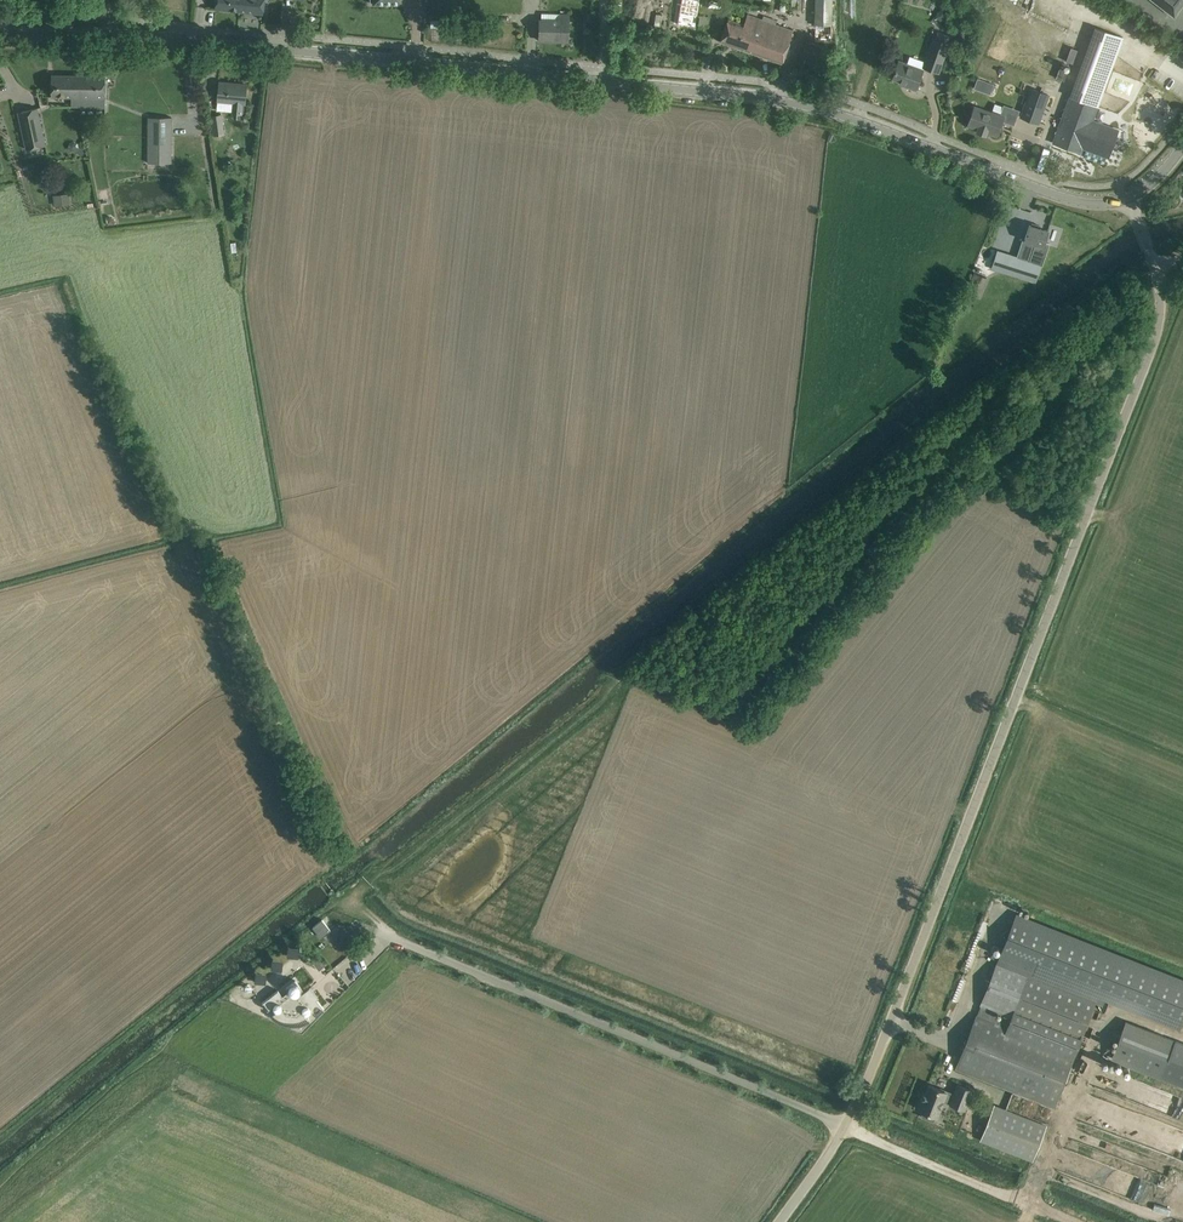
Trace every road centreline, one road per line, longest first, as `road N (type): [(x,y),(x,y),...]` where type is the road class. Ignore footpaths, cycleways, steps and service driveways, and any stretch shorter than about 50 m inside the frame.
road 1 (unclassified): [(846,1126),(1157,332),(1159,284),(1130,198)]
road 2 (tertiary): [(603,81),(167,38),(0,36)]
road 3 (tertiary): [(1130,198),(1073,200),(831,112),(603,81)]
road 4 (unclassified): [(412,943),(846,1126)]
road 5 (track): [(846,1126),(1023,1200)]

